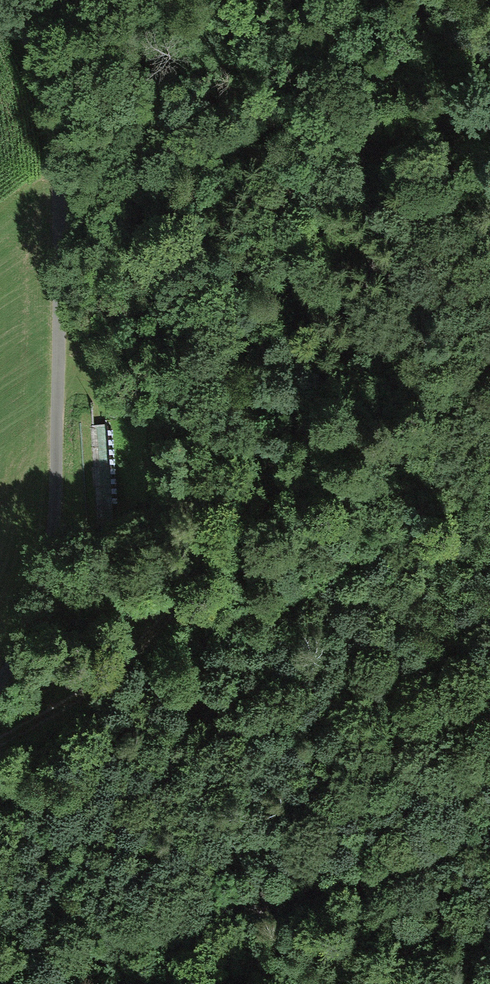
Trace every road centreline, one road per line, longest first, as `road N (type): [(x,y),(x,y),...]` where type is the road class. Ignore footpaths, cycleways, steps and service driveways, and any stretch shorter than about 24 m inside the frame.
road 1 (track): [(0,740),(87,693),(188,597),(278,439),(489,126)]
road 2 (track): [(0,683),(43,608),(57,541),(60,202),(29,39),(1,0)]
road 3 (track): [(489,833),(233,919),(0,960)]
road 4 (track): [(87,693),(489,485)]

